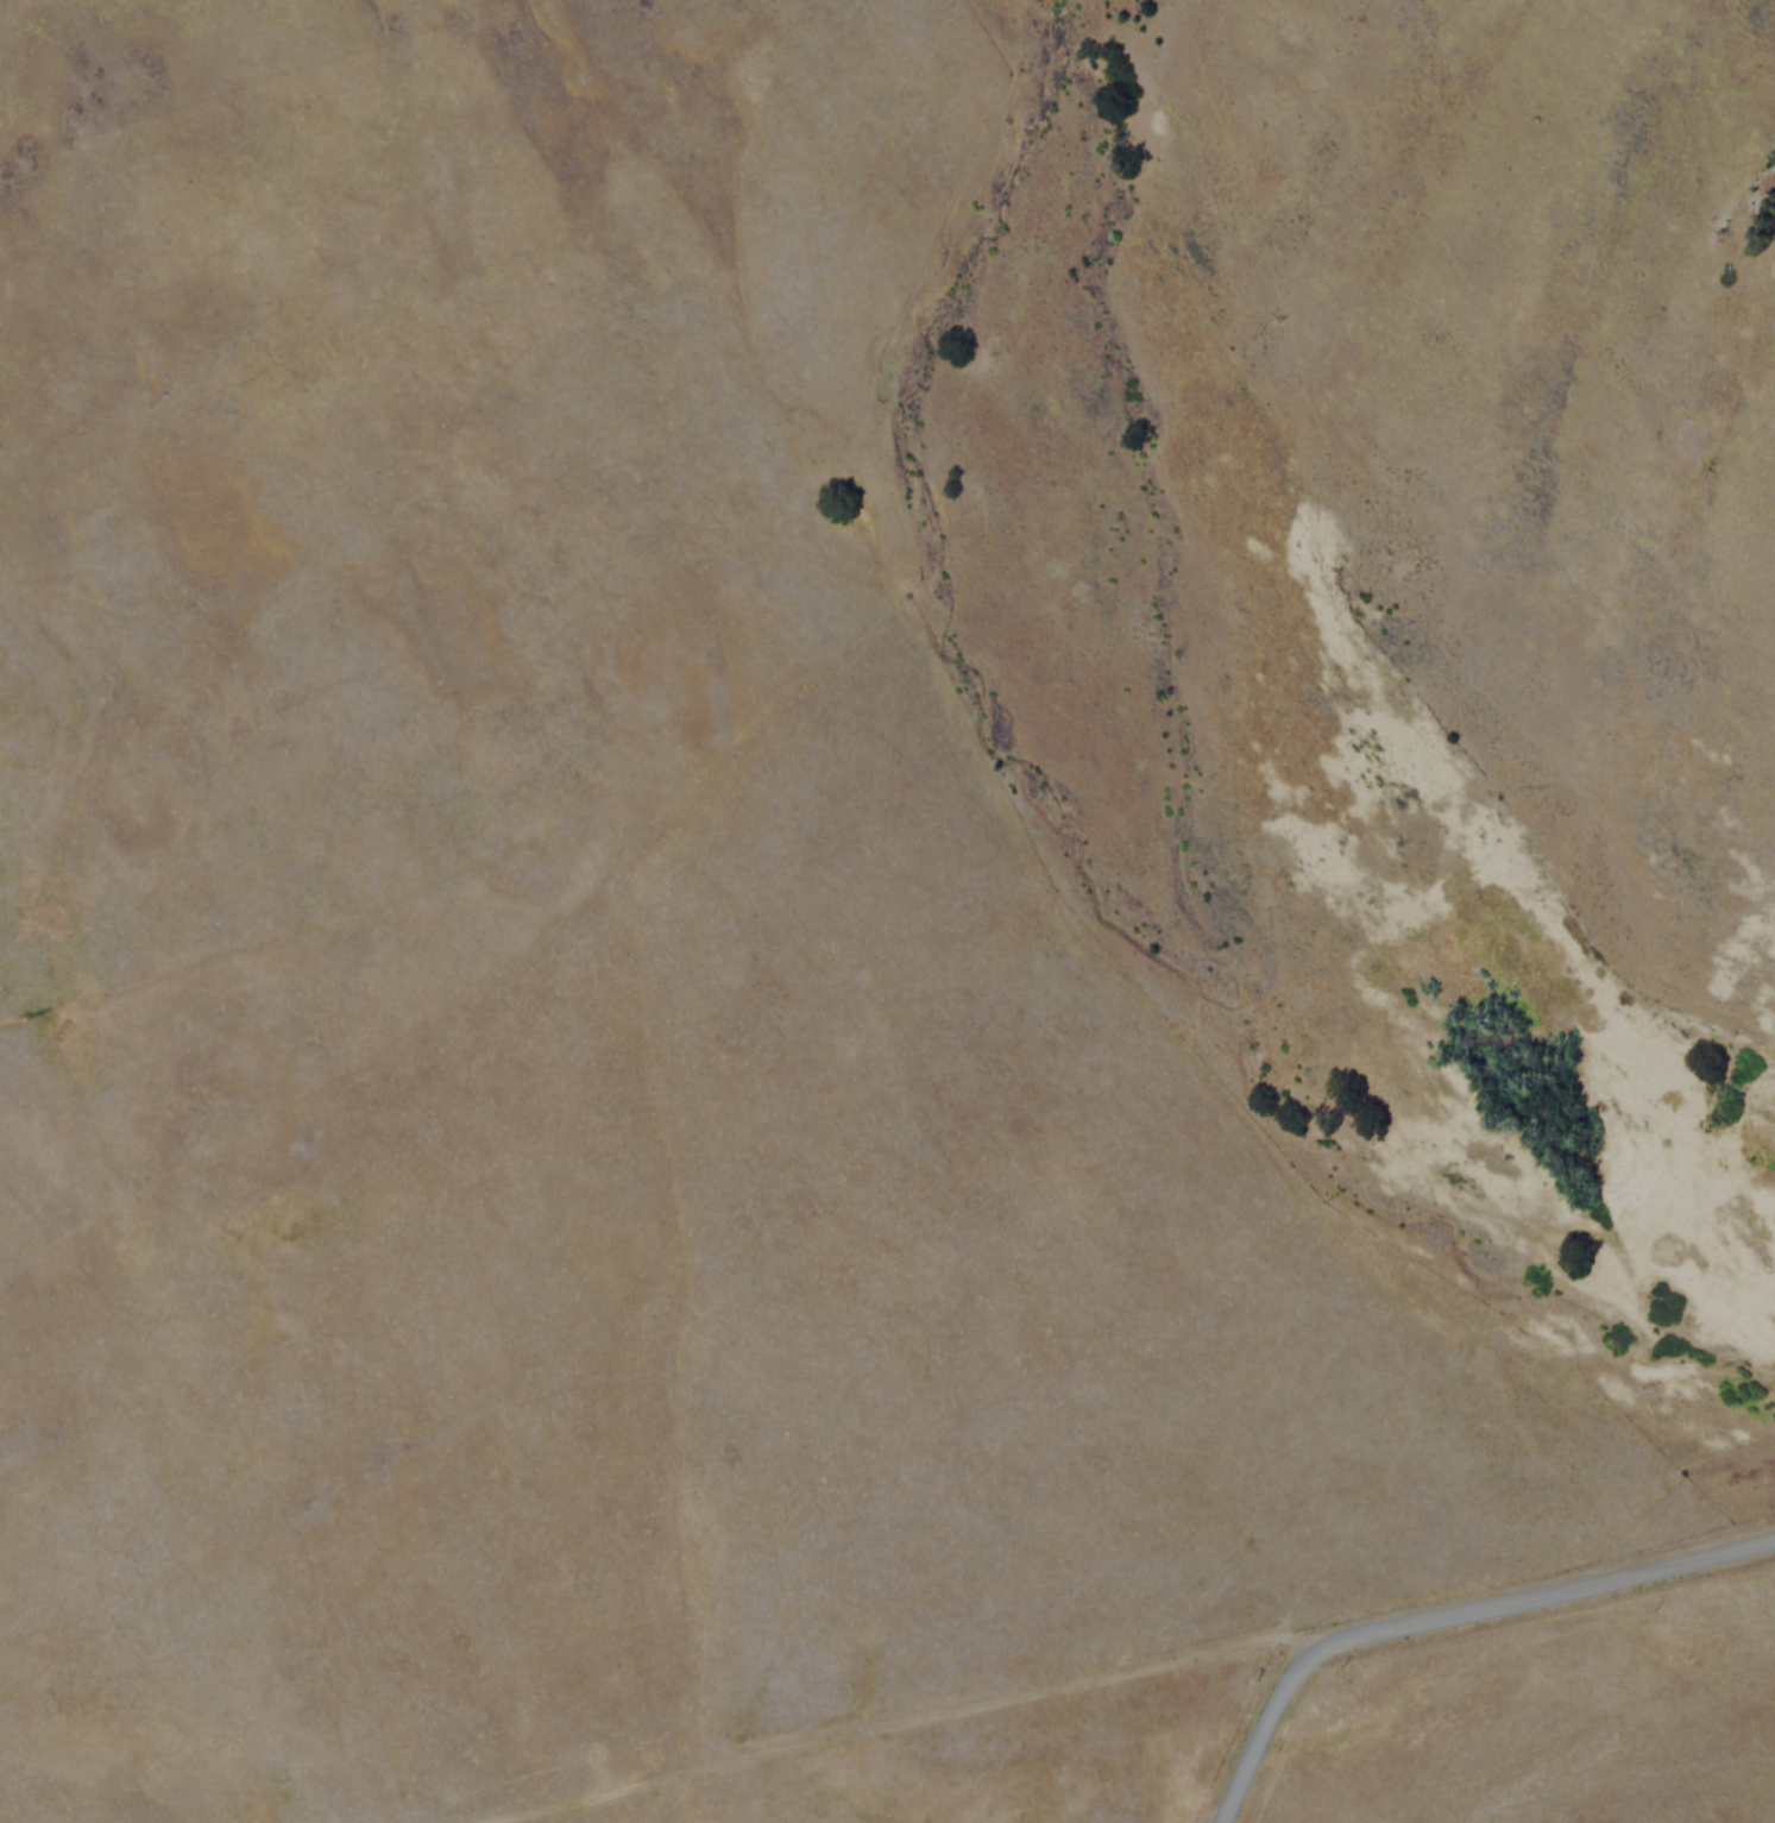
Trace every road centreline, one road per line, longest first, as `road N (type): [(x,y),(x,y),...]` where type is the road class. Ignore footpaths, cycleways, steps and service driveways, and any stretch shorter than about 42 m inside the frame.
road 1 (track): [(533,1822),(1282,1634),(1313,1641)]
road 2 (residential): [(1220,1822),(1294,1660),(1313,1641),(1774,1538)]

